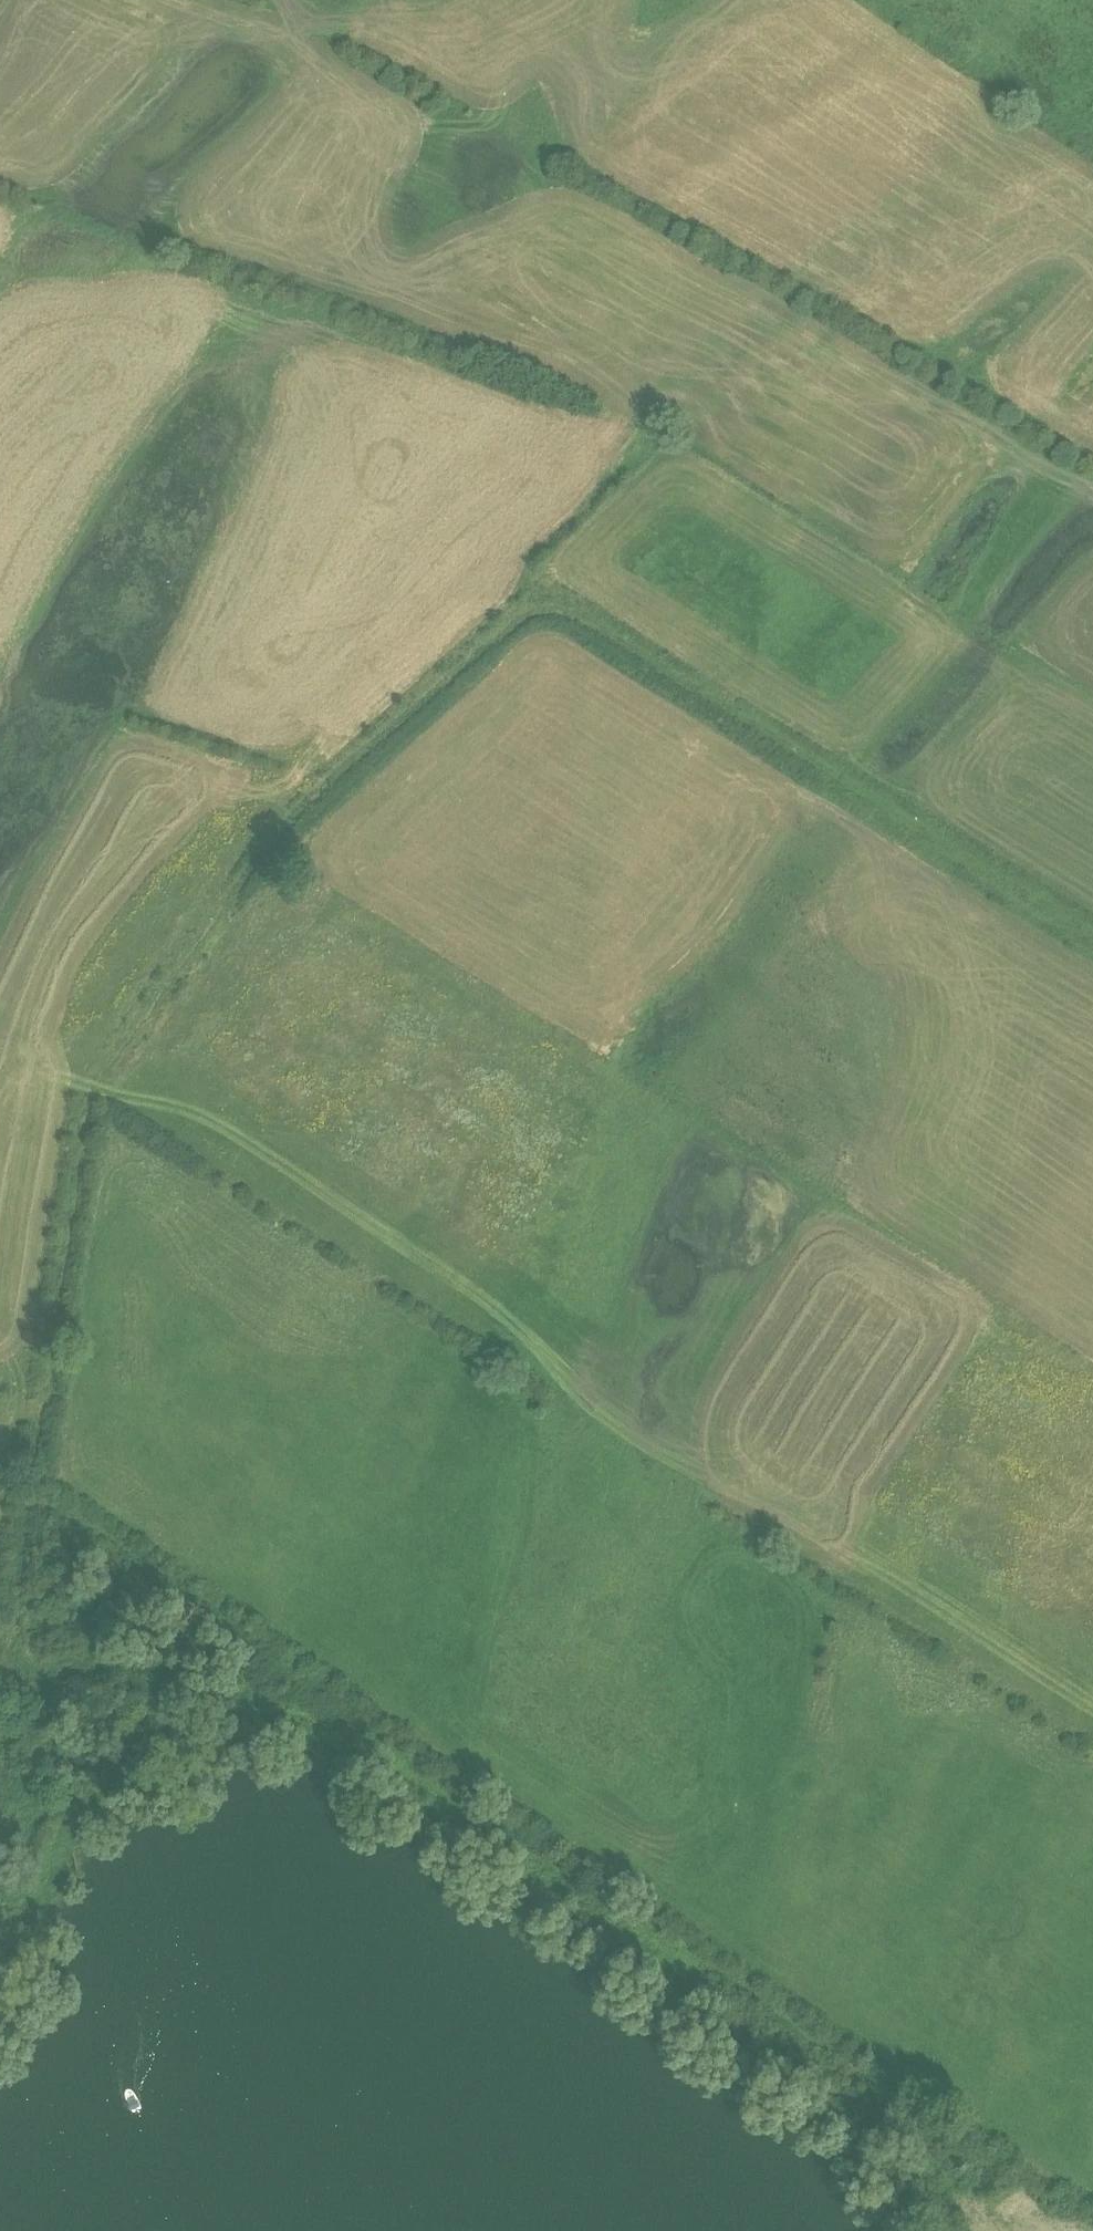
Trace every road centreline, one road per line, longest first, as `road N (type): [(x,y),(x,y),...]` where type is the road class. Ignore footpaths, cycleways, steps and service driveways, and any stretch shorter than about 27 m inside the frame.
road 1 (track): [(1092,932),(623,639),(556,606),(527,608),(289,821),(90,1092),(78,1127),(38,1404),(14,1638)]
road 2 (track): [(977,2230),(923,2136),(877,2093),(30,1517)]

